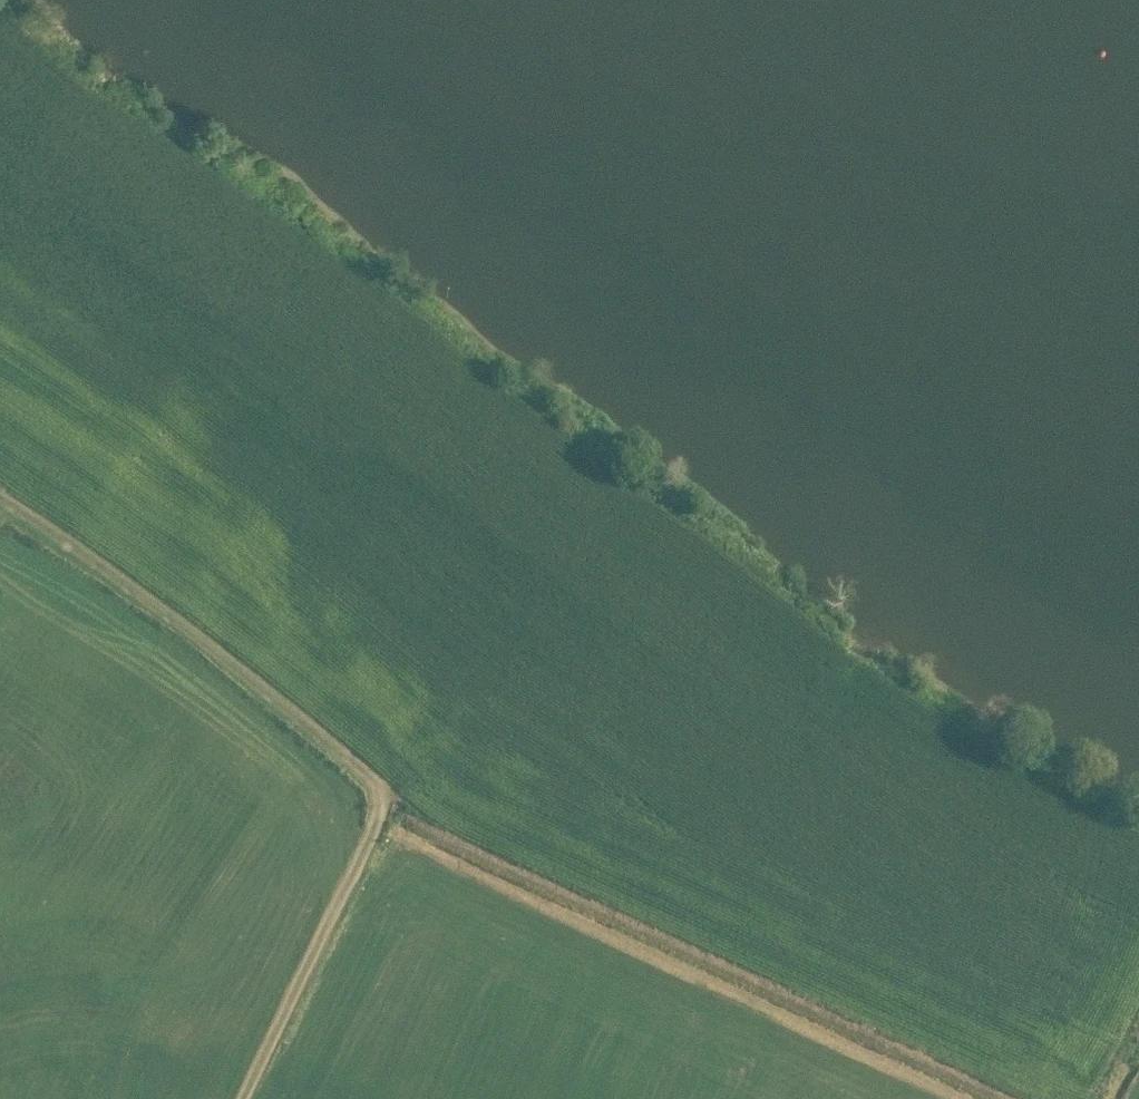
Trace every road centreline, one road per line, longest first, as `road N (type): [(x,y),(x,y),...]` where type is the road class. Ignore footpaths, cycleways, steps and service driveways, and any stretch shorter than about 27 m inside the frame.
road 1 (track): [(249,1098),(384,819),(382,800),(366,779),(0,499)]

